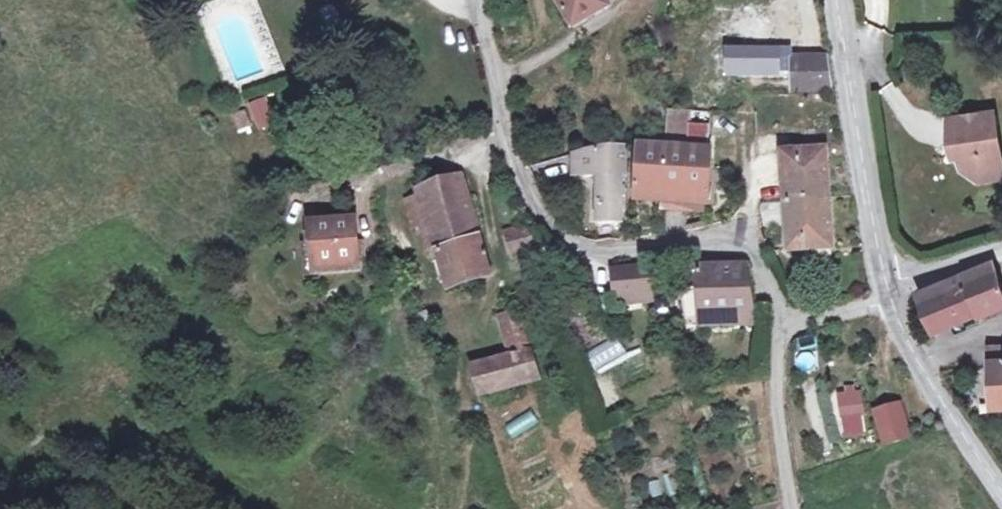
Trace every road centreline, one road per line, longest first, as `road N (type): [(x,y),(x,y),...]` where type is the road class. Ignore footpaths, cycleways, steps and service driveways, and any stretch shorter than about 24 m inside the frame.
road 1 (unclassified): [(485,0),(509,141),(530,200),(556,242),(600,253),(737,231),(754,242),(787,322)]
road 2 (tertiary): [(838,0),(872,222),(891,295)]
road 3 (tertiary): [(891,295),(907,351),(1001,483)]
road 4 (unclassified): [(787,322),(777,382),(792,508)]
road 5 (residential): [(891,295),(1001,246)]

